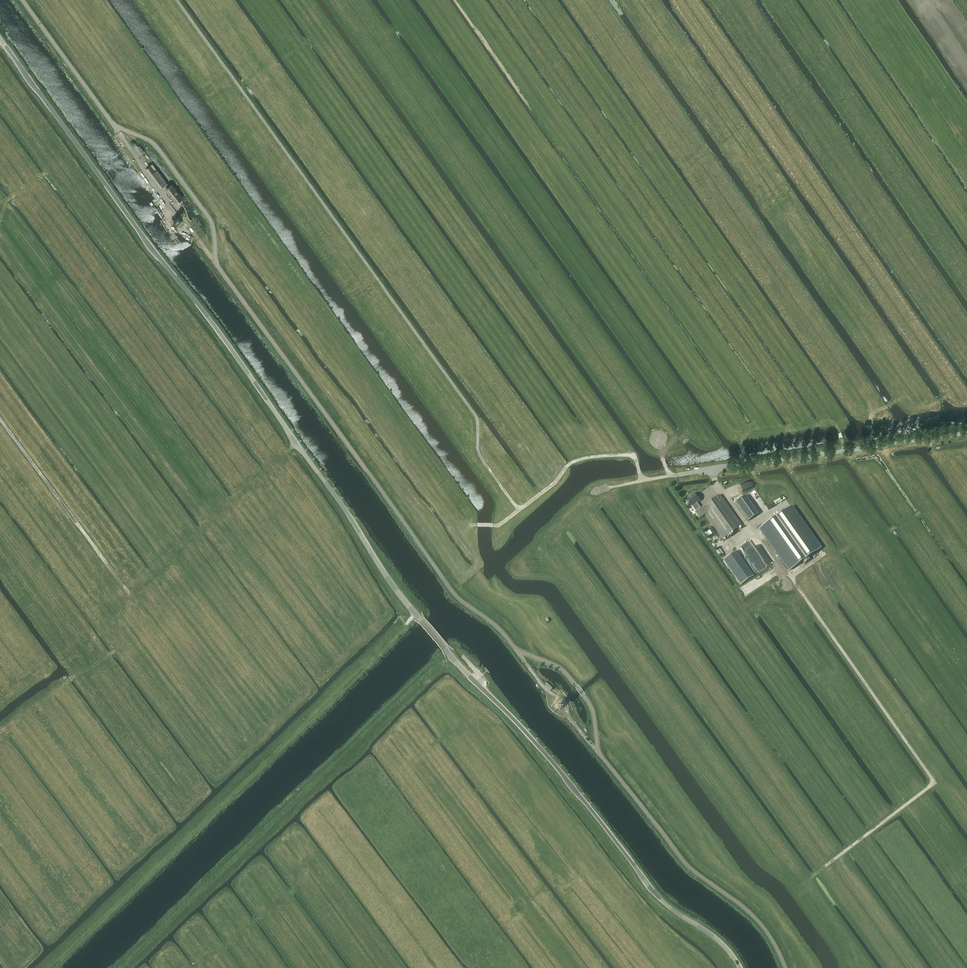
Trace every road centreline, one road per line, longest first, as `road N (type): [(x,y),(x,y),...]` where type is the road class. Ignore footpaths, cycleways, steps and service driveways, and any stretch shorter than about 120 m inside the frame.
road 1 (unclassified): [(785,967),(761,925),(687,865),(598,753),(592,708),(567,675),(516,649),(454,595),(216,264),(208,216),(150,141),(113,125),(23,0)]
road 2 (tertiary): [(740,967),(717,938),(654,893),(543,751),(418,617),(0,40)]
road 3 (track): [(507,495),(479,455),(476,416),(177,0)]
road 4 (track): [(784,576),(935,783),(813,875)]
road 5 (unclassified): [(676,475),(966,433)]
road 6 (track): [(130,595),(296,443)]
road 7 (track): [(130,595),(0,419)]
road 8 (track): [(507,495),(519,509),(573,462),(600,456),(634,456),(641,481),(676,475)]

